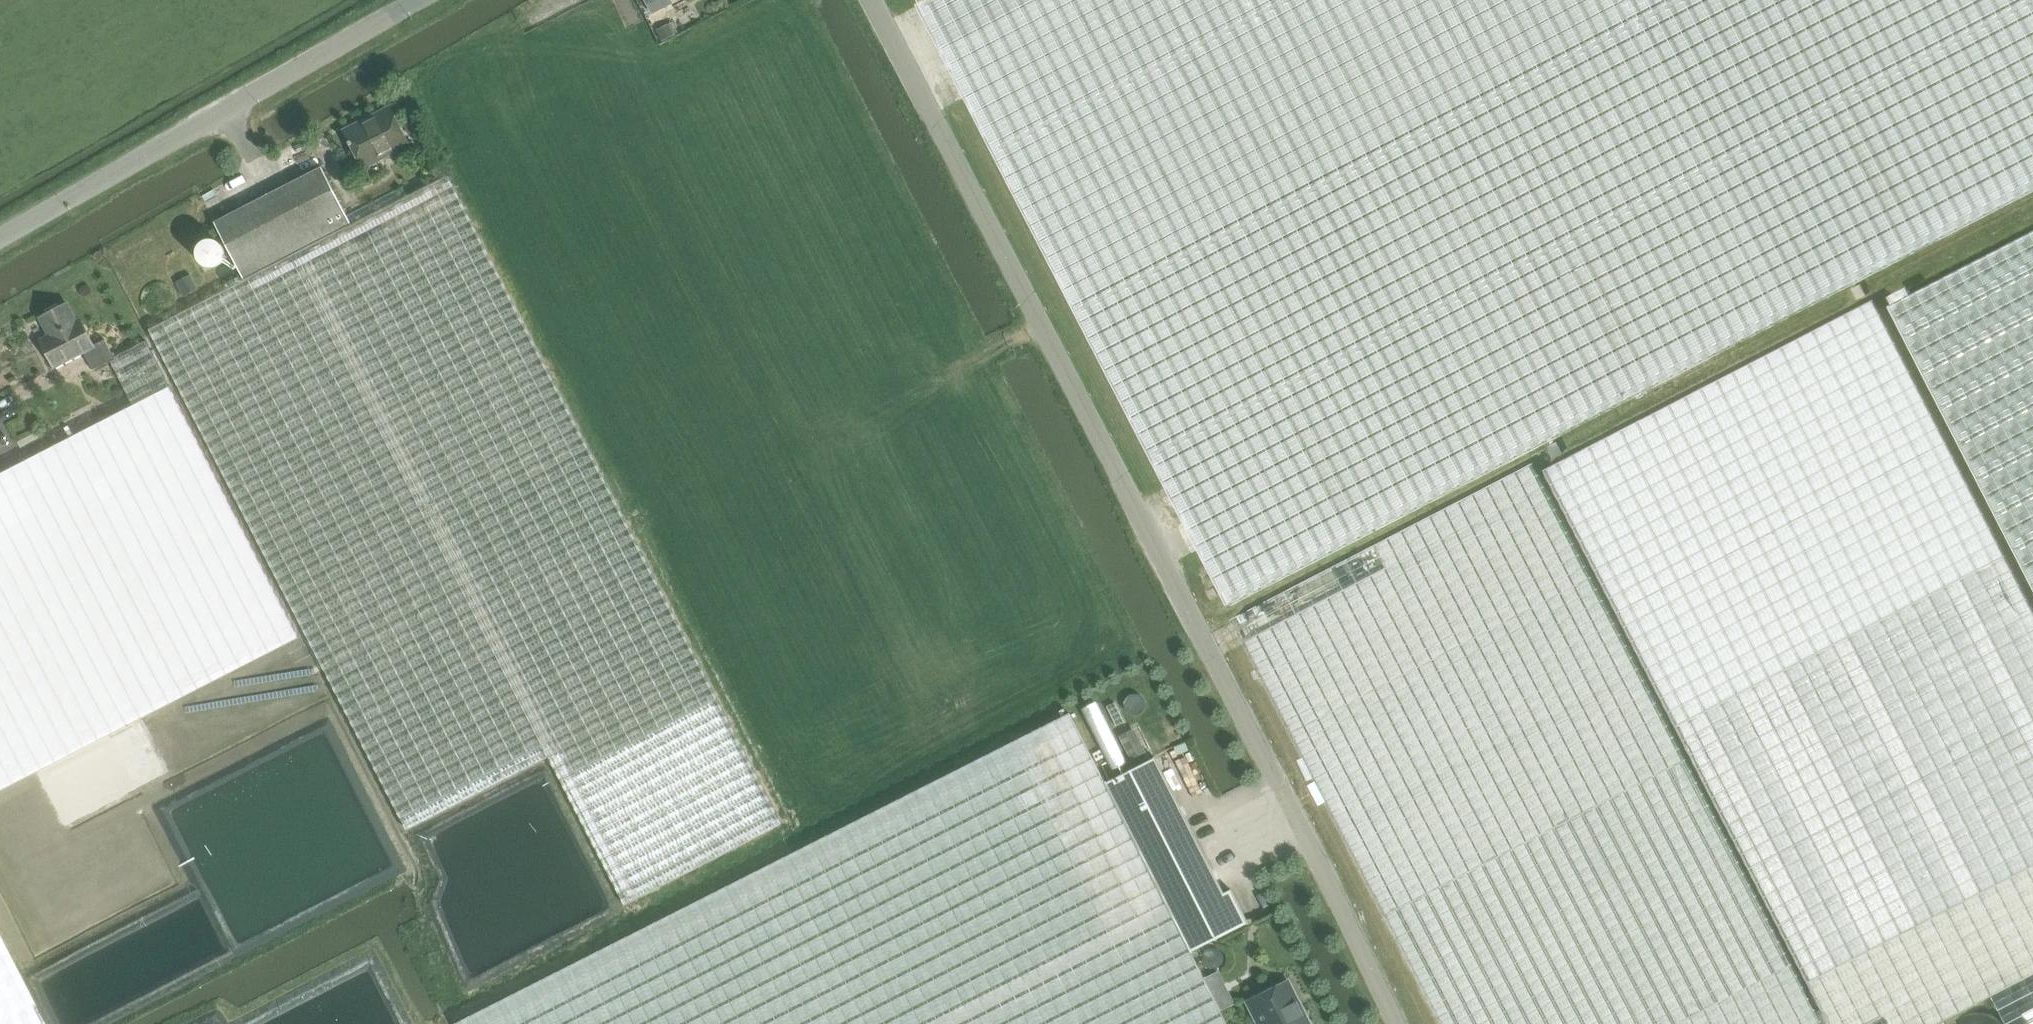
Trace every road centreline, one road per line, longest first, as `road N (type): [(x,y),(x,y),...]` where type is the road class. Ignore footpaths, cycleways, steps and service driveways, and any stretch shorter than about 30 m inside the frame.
road 1 (unclassified): [(1401,1023),(878,0)]
road 2 (unclassified): [(0,238),(421,0)]

